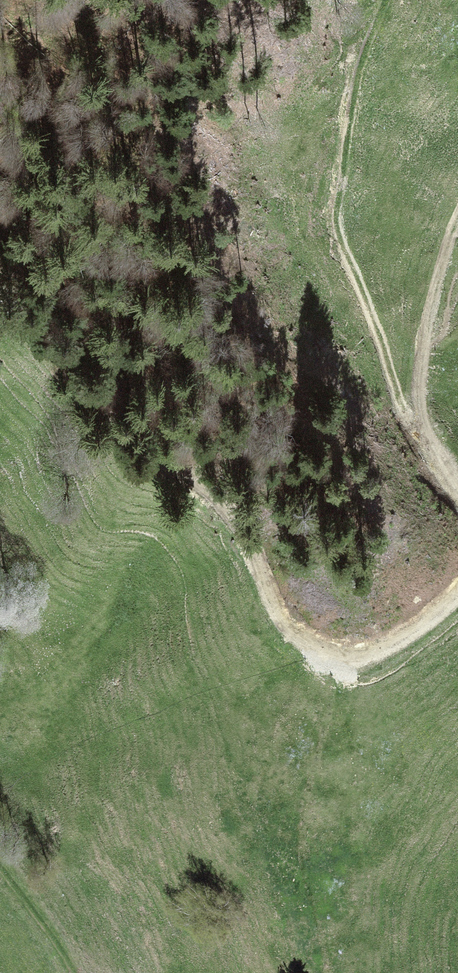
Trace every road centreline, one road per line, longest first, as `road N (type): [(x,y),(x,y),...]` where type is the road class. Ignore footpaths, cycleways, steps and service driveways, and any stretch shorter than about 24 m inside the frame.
road 1 (track): [(0,287),(305,645),(360,665),(393,654),(457,601)]
road 2 (track): [(457,467),(431,416),(421,372),(427,314),(457,222)]
road 3 (track): [(0,862),(73,972)]

